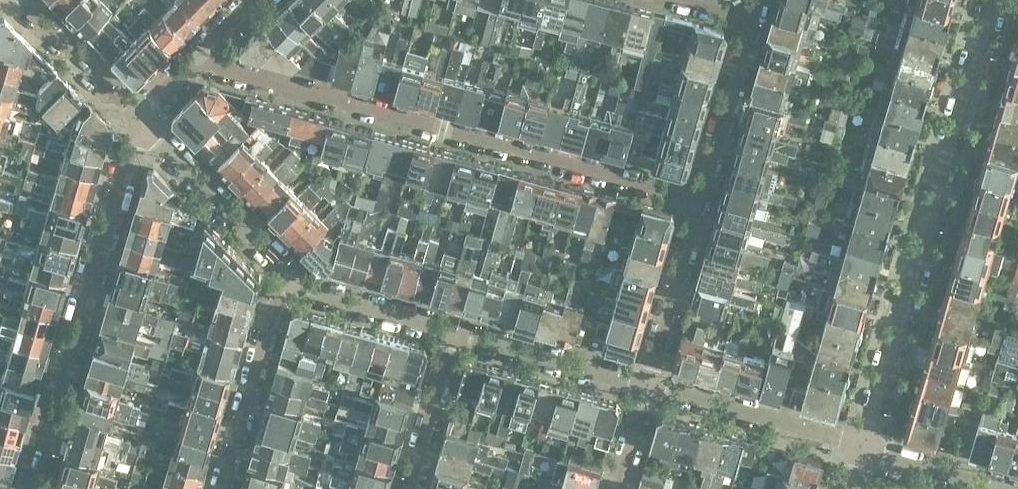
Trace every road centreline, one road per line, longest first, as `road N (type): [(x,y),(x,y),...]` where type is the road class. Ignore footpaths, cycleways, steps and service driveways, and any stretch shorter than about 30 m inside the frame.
road 1 (residential): [(195,64),(697,196)]
road 2 (residential): [(991,0),(859,445)]
road 3 (residential): [(138,120),(31,488)]
road 4 (residential): [(138,120),(295,284)]
road 5 (residential): [(222,488),(275,301),(295,284)]
road 6 (residential): [(649,384),(859,445)]
road 7 (residential): [(457,329),(649,384)]
road 8 (residential): [(697,196),(649,384)]
road 9 (residential): [(752,20),(697,196)]
road 10 (residential): [(20,0),(138,120)]
road 11 (residential): [(295,284),(457,329)]
road 12 (residential): [(457,329),(411,488)]
road 13 (residential): [(859,445),(983,486)]

